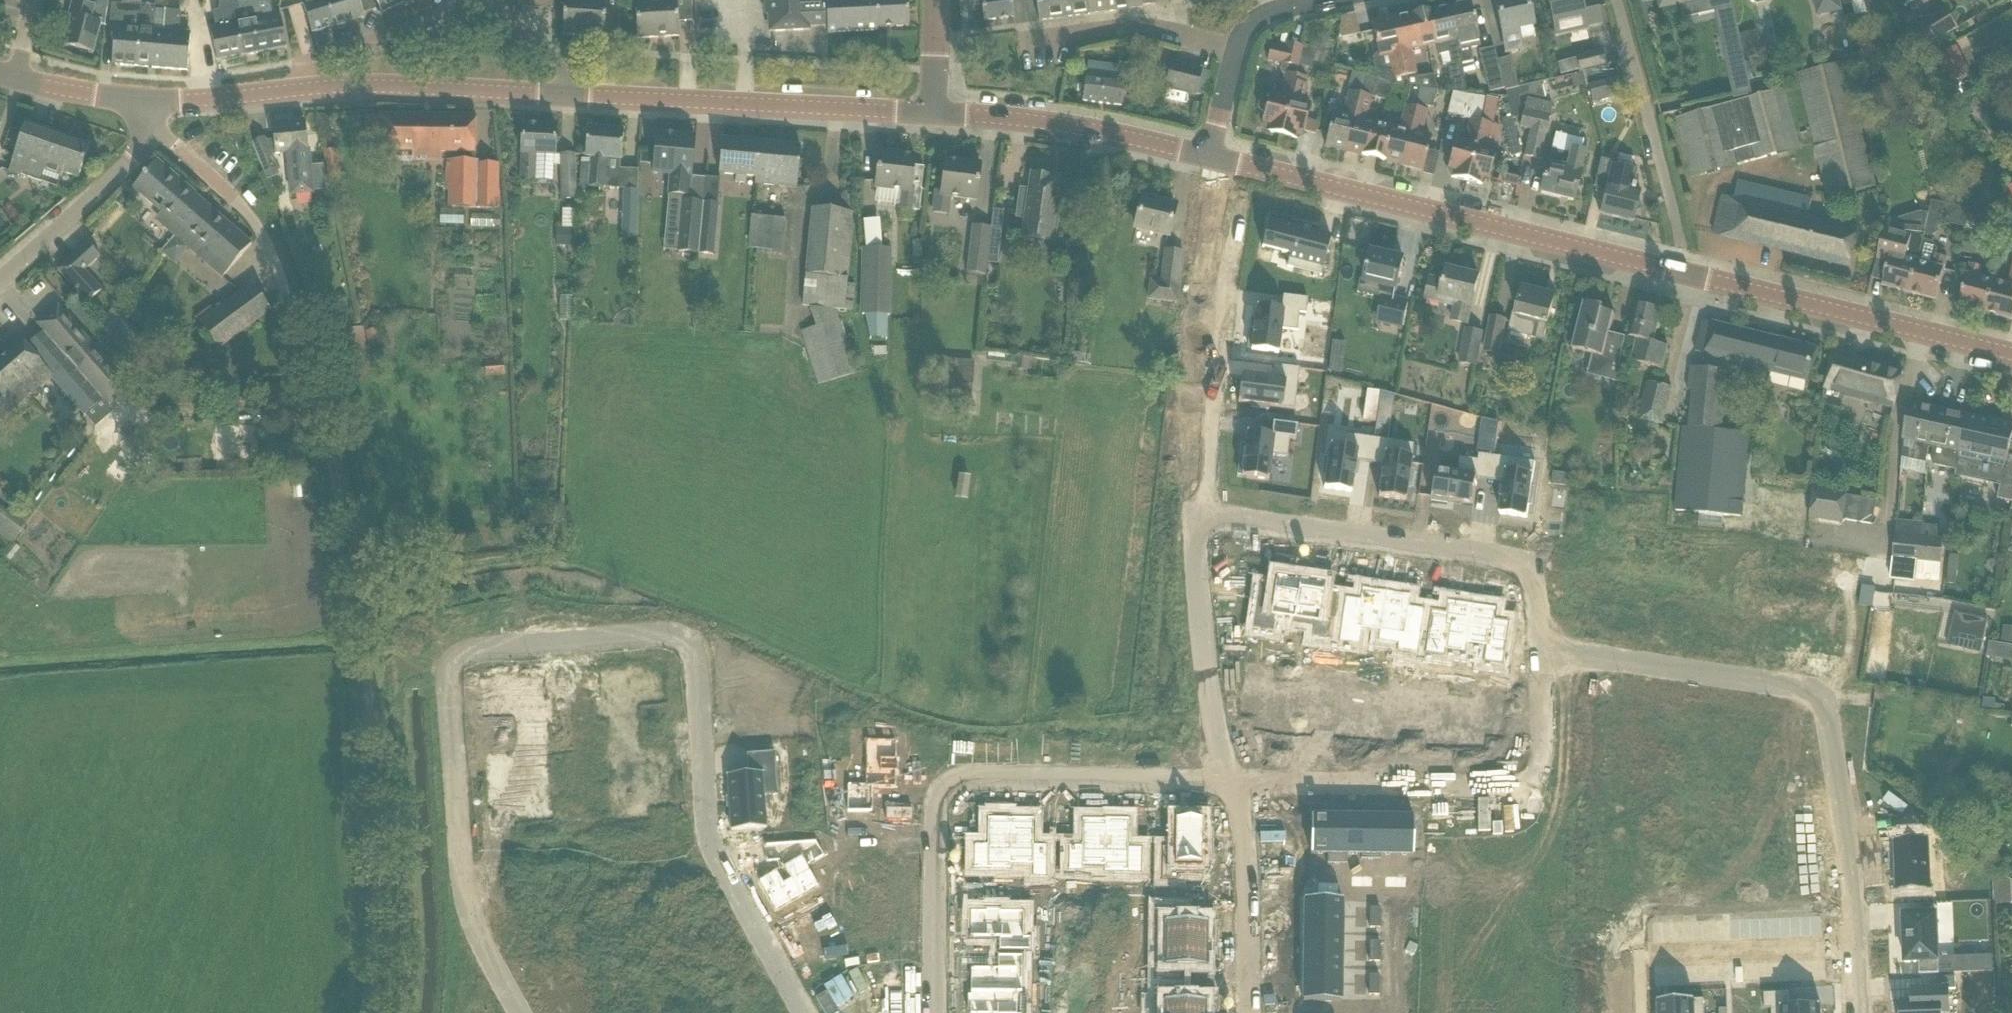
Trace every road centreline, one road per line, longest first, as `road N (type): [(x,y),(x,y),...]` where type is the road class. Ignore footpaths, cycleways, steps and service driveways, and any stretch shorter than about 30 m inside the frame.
road 1 (residential): [(521,1012),(481,943),(460,868),(448,648),(674,644),(685,653),(706,850),(800,1012)]
road 2 (tertiary): [(2011,355),(1209,158)]
road 3 (residential): [(1228,786),(1197,619),(1197,514),(1530,564),(1529,659)]
road 4 (residential): [(1860,1012),(1853,891),(1821,693),(1529,659)]
road 5 (track): [(317,405),(365,668),(373,1012)]
road 6 (tertiary): [(931,114),(567,94)]
road 7 (residential): [(152,130),(245,208),(264,236),(317,405)]
road 8 (residential): [(1535,782),(1228,786)]
road 9 (residential): [(1228,786),(942,784)]
road 10 (tertiary): [(1209,158),(1103,133),(931,114)]
road 11 (tertiary): [(567,94),(303,90)]
road 12 (residential): [(1535,782),(1547,803),(1547,1012)]
road 13 (residential): [(1248,1012),(1252,911),(1228,786)]
road 14 (residential): [(1235,50),(1117,28),(1020,42)]
road 15 (residential): [(303,90),(307,61),(484,0)]
road 16 (residential): [(0,276),(152,130)]
road 17 (residential): [(939,980),(942,784)]
road 18 (tertiary): [(303,90),(152,101)]
road 19 (residential): [(802,1012),(884,985),(939,980)]
road 20 (tertiary): [(152,101),(17,79)]
road 21 (residential): [(487,0),(566,73),(567,94)]
road 22 (residential): [(1529,659),(1535,782)]

